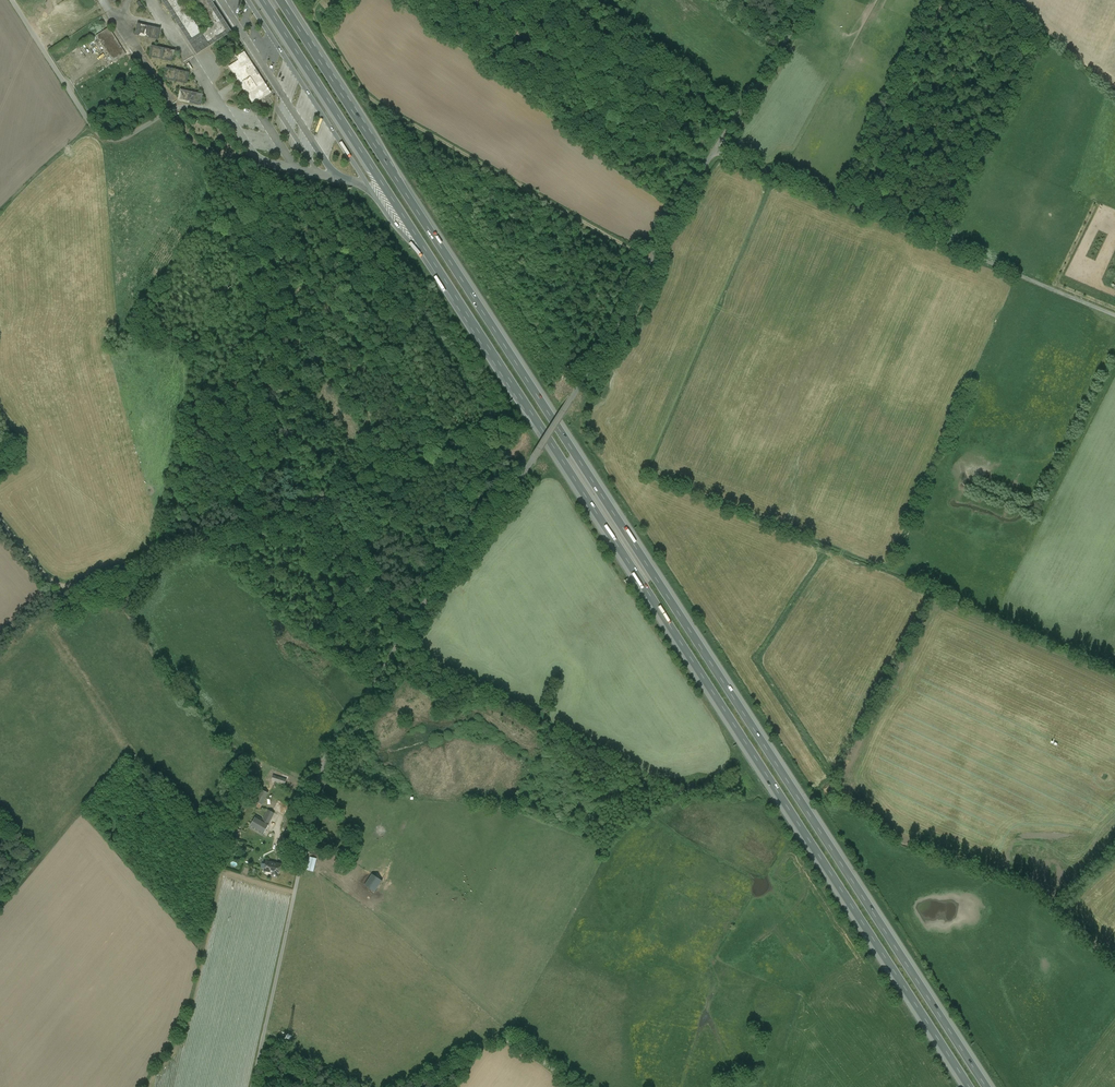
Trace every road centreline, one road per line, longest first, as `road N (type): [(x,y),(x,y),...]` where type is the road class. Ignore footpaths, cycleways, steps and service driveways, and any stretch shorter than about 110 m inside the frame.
road 1 (motorway): [(987,1086),(284,7)]
road 2 (unclassified): [(254,1086),(321,774),(334,744),(586,376),(716,149)]
road 3 (motorway): [(424,249),(970,1086)]
road 4 (track): [(650,260),(373,101),(316,20),(320,0)]
road 5 (unclassified): [(716,149),(1114,315)]
road 6 (motorway): [(248,0),(381,207),(424,249)]
road 7 (motorway): [(263,0),(424,249)]
road 8 (unclassified): [(12,0),(101,136),(125,138),(171,110)]
road 9 (track): [(653,255),(657,273),(584,419),(597,453)]
road 10 (unclassified): [(577,1086),(506,1040),(394,1086)]
road 11 (unclassified): [(716,149),(812,0)]

